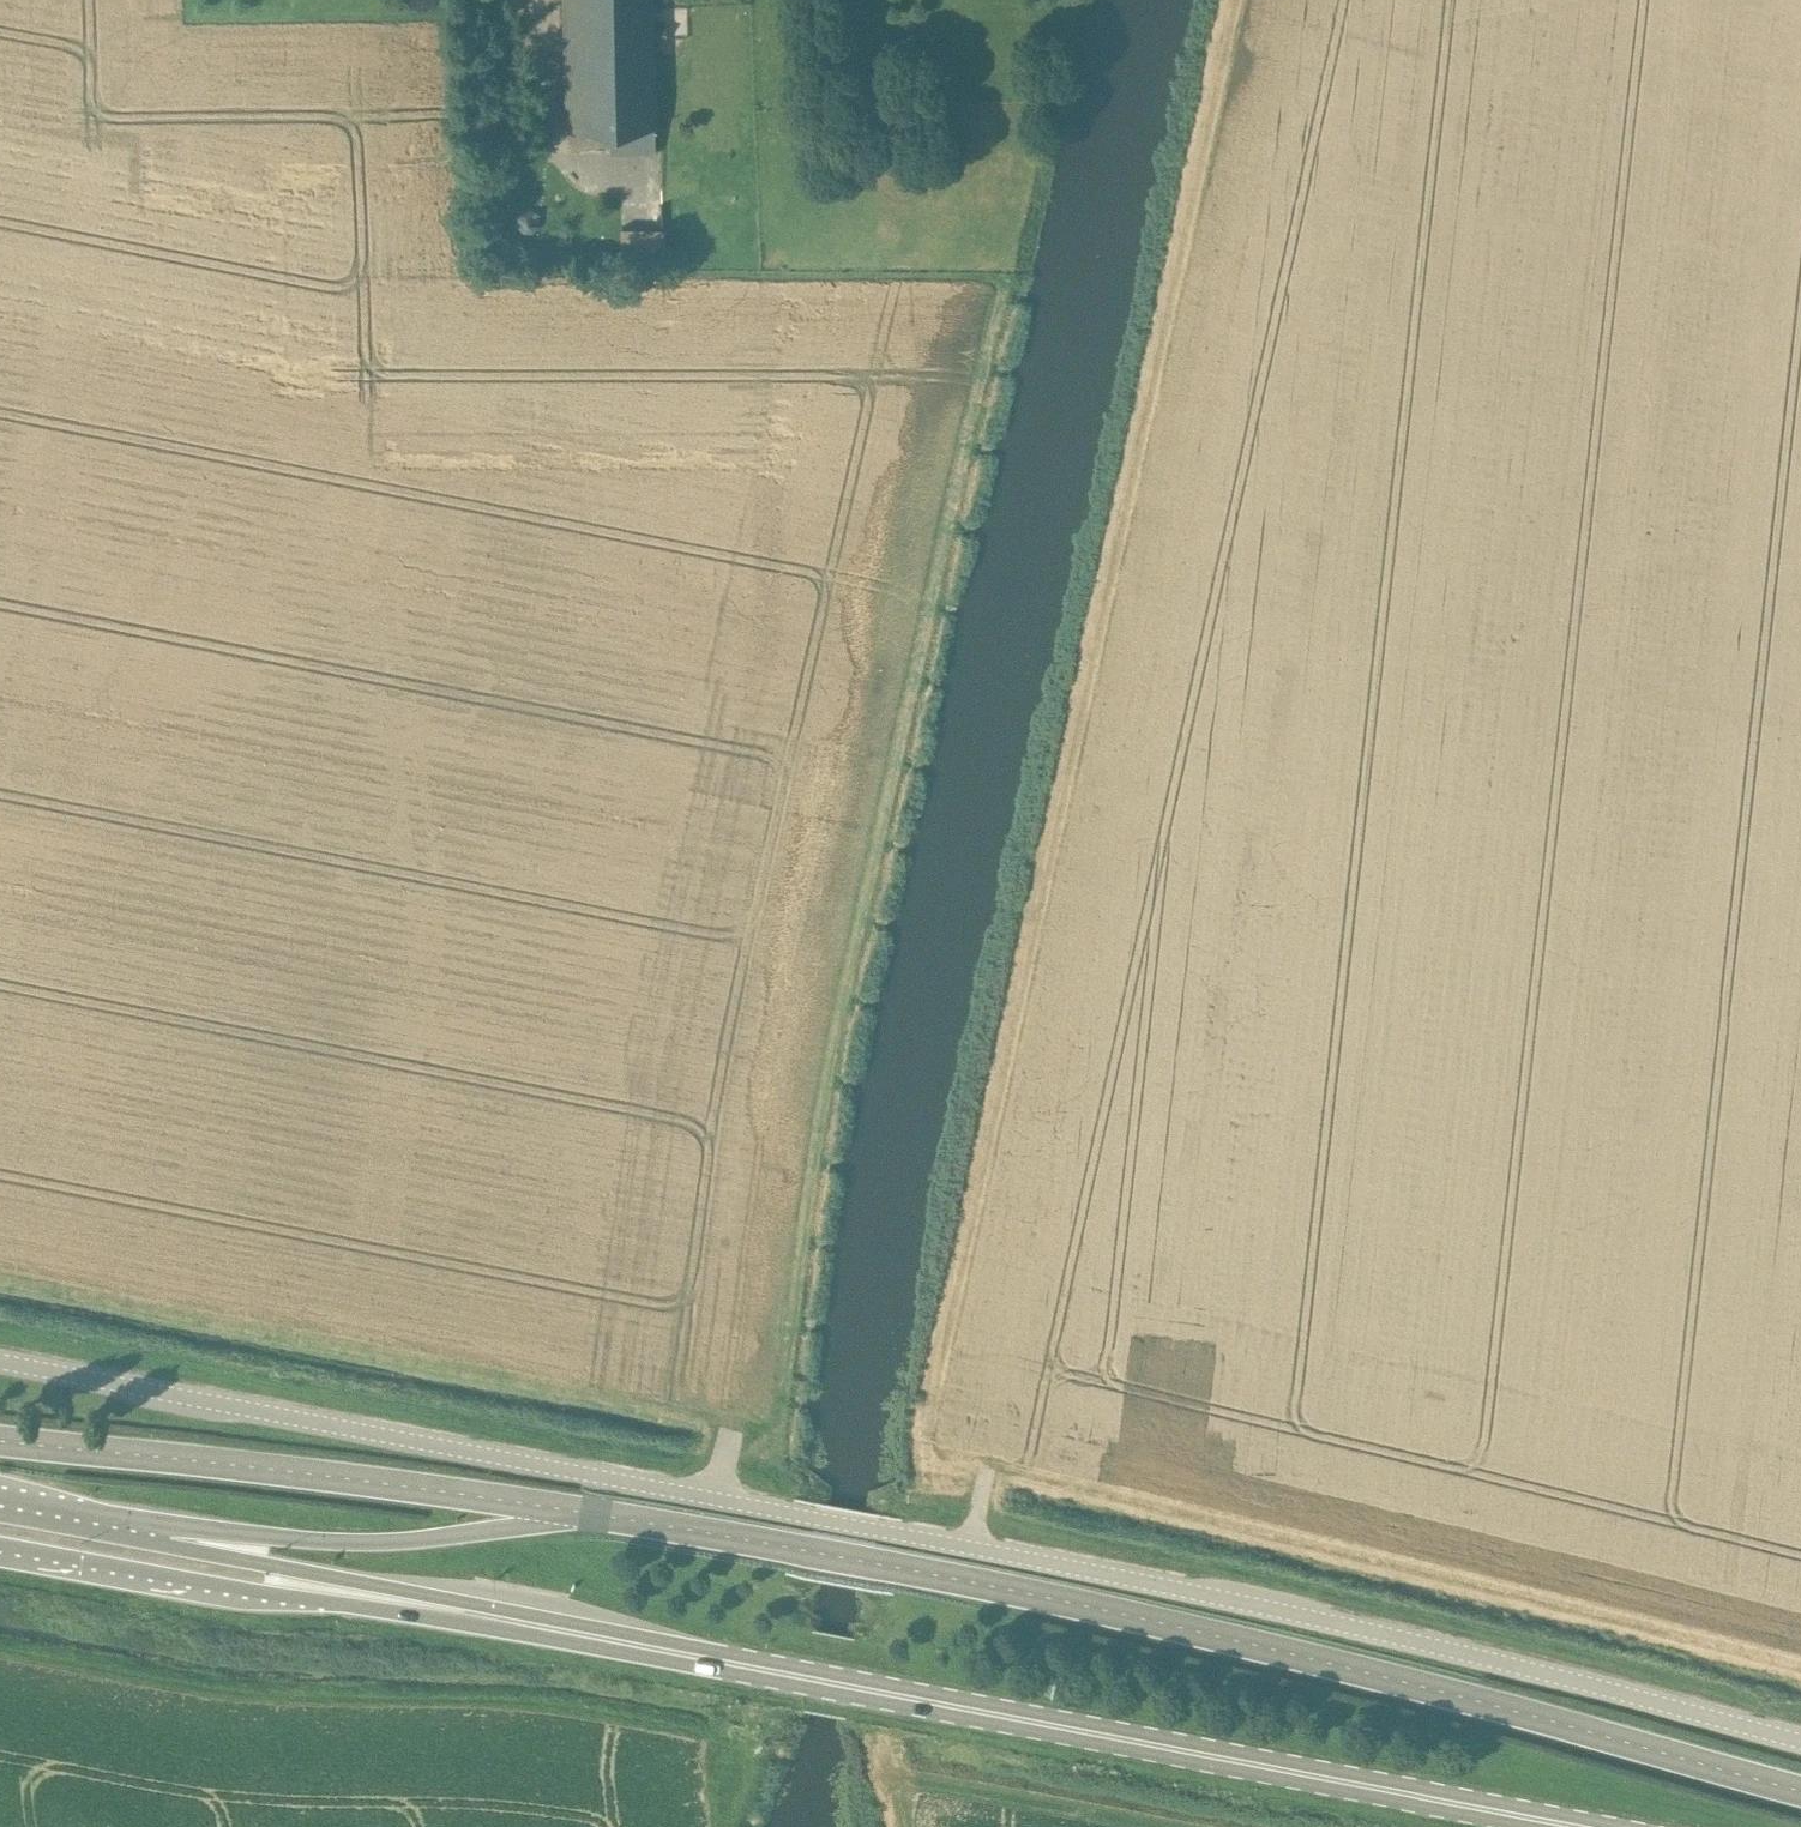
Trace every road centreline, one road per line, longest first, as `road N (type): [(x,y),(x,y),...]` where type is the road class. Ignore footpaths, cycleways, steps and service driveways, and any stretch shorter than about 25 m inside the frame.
road 1 (unclassified): [(1800,1741),(1256,1605),(0,1360)]
road 2 (primary): [(1572,1826),(361,1594)]
road 3 (primary): [(361,1594),(134,1530),(0,1503)]
road 4 (primary): [(0,1551),(254,1598),(361,1594)]

